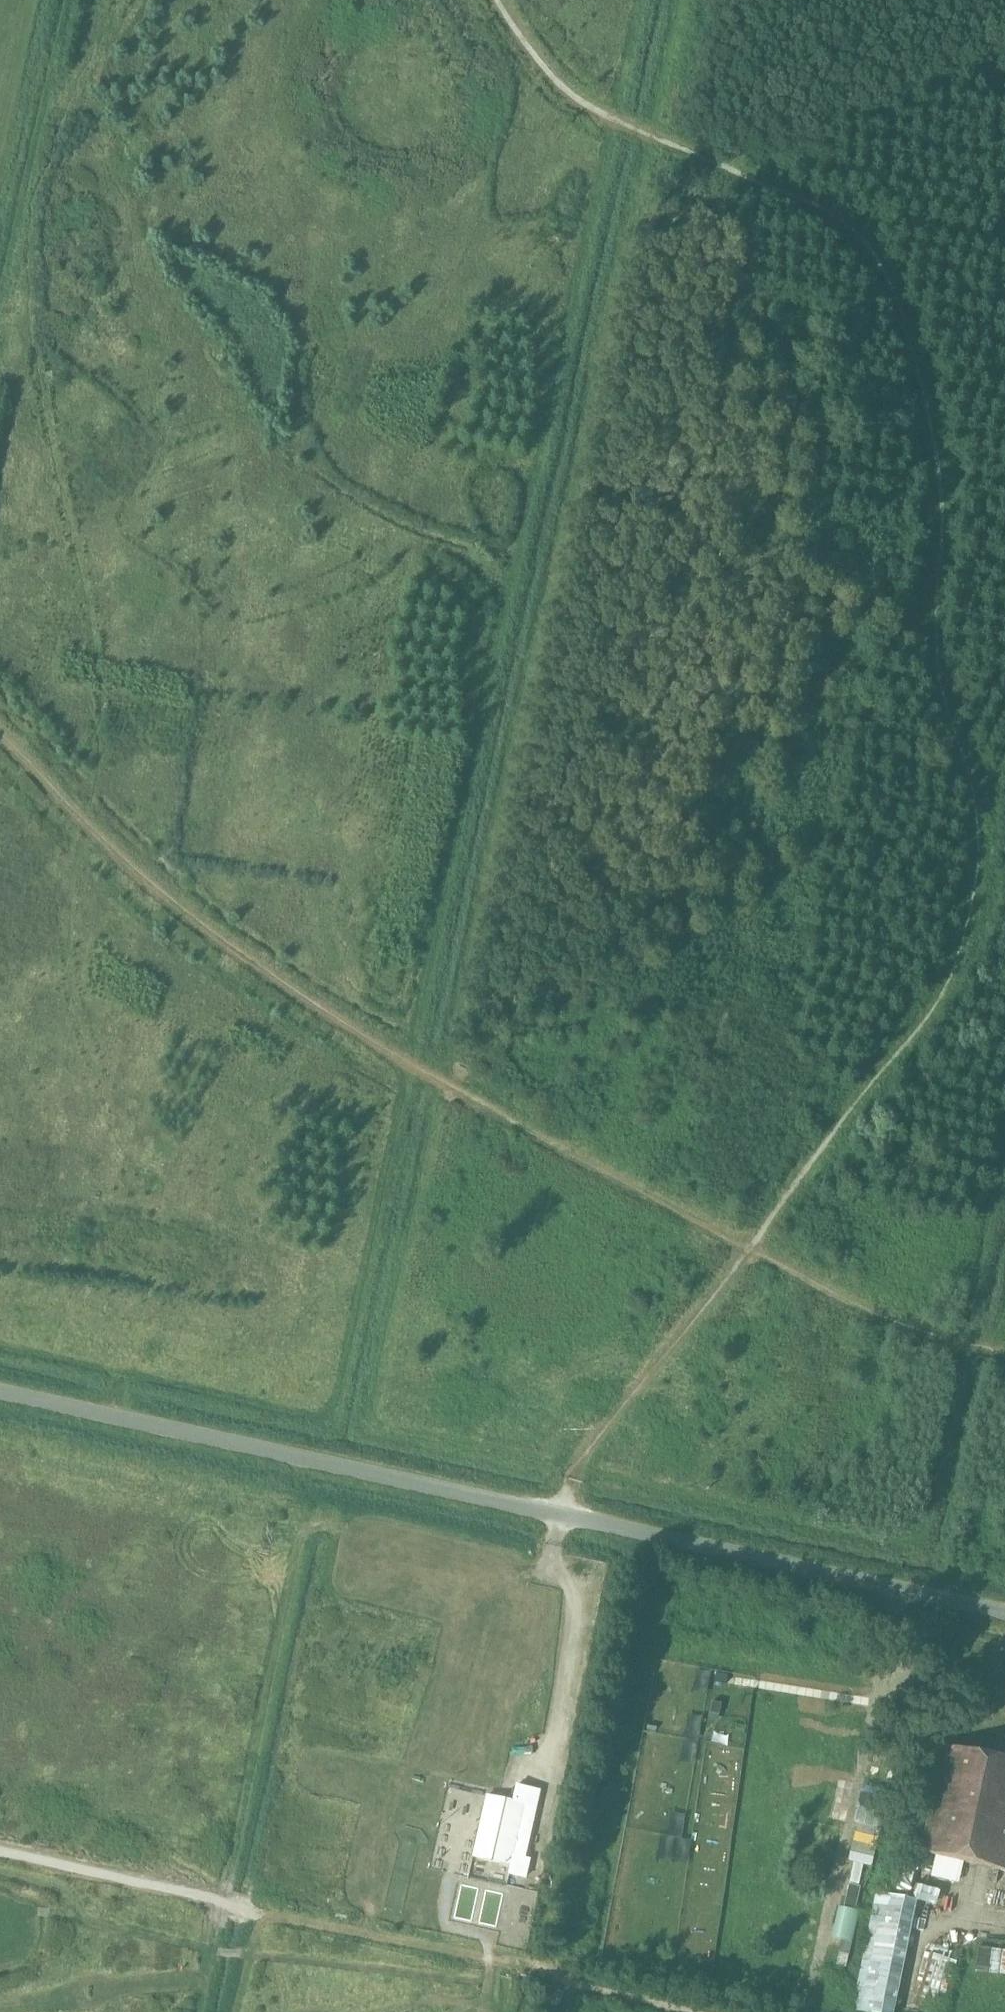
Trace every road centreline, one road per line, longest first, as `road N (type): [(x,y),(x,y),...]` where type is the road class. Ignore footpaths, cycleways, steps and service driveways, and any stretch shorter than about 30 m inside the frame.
road 1 (unclassified): [(1004,1613),(0,1392)]
road 2 (track): [(809,2011),(902,1590)]
road 3 (track): [(539,1845),(579,1625),(574,1588),(552,1560),(559,1515)]
road 4 (track): [(621,123),(555,80),(497,0)]
road 5 (track): [(755,1683),(878,1702)]

